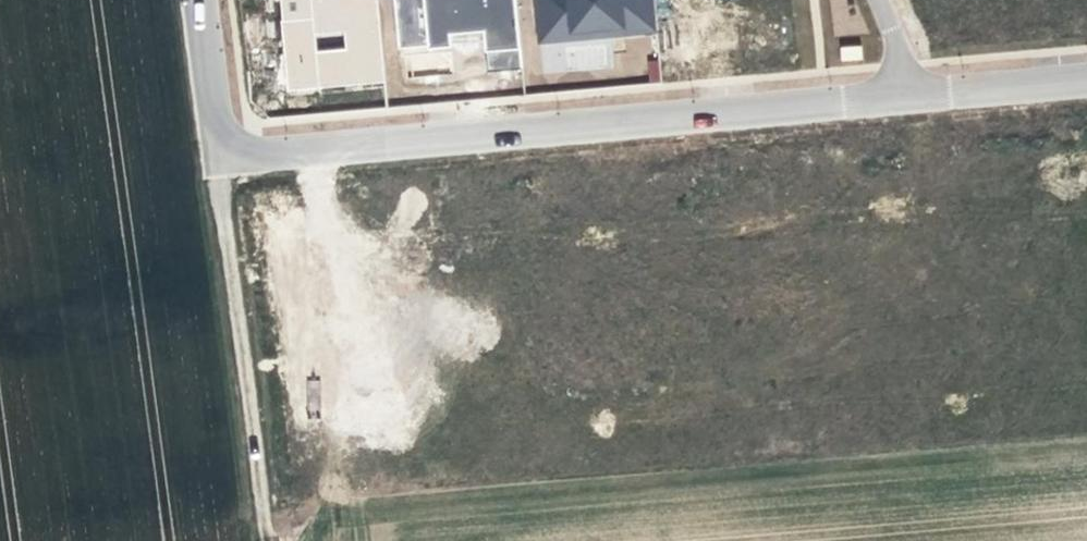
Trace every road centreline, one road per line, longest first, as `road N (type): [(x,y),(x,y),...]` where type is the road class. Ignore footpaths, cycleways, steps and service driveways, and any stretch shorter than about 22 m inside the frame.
road 1 (residential): [(219,153),(248,359),(286,371),(922,312)]
road 2 (residential): [(219,153),(351,135),(905,95)]
road 3 (residential): [(922,312),(905,95)]
road 4 (track): [(274,540),(248,359)]
road 5 (residential): [(905,95),(1086,78)]
road 6 (residential): [(201,0),(219,153)]

